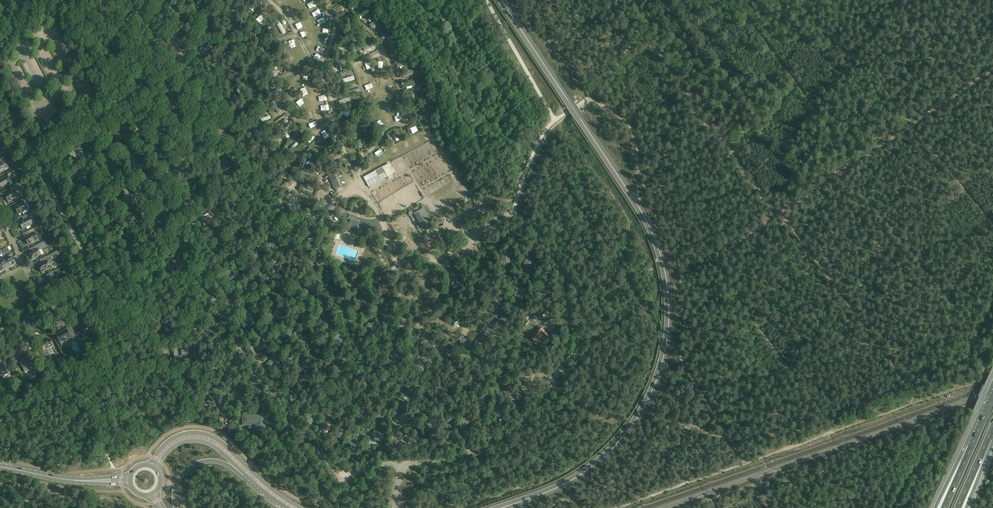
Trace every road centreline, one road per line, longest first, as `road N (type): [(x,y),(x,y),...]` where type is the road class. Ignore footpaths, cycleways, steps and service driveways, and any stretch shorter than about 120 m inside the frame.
road 1 (primary): [(501,507),(573,479),(620,440),(657,378),(669,320),(666,275),(647,221),(501,0)]
road 2 (residential): [(401,466),(498,442),(528,420),(554,379),(568,332),(564,280),(529,225),(509,216)]
road 3 (track): [(686,507),(992,395)]
road 4 (track): [(617,507),(916,402)]
road 5 (residential): [(49,309),(91,288),(95,277),(0,90)]
road 6 (track): [(779,215),(992,69)]
road 7 (track): [(916,402),(779,215)]
road 8 (track): [(779,215),(642,31)]
road 9 (primary): [(302,507),(205,434),(172,439),(149,464)]
road 10 (track): [(912,125),(810,0)]
road 11 (track): [(517,199),(549,133),(589,95)]

